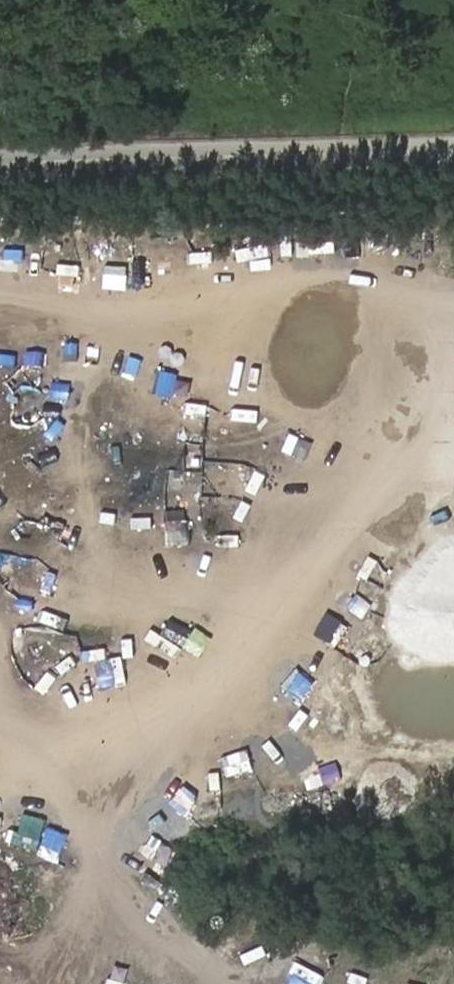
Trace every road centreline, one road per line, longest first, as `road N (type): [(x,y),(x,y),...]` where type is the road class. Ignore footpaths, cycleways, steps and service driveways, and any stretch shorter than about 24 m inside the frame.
road 1 (residential): [(453,148),(0,161)]

